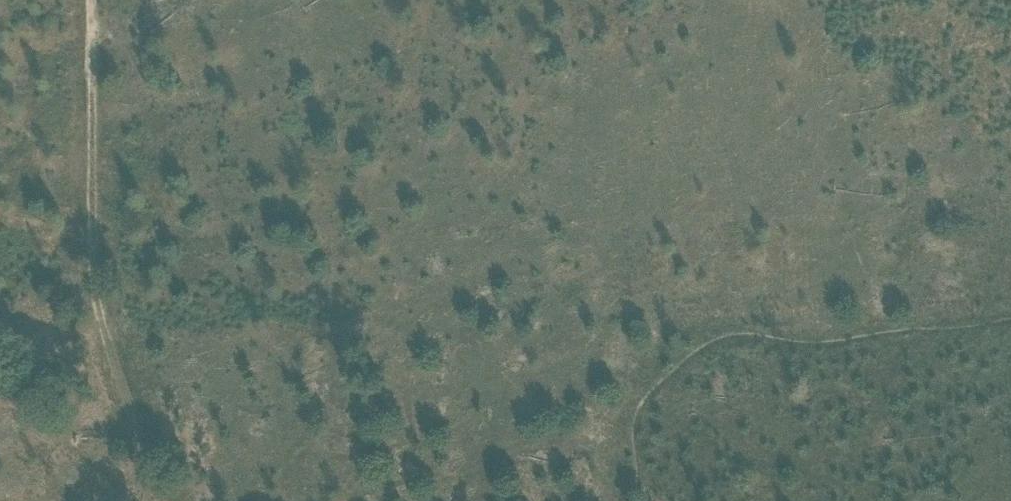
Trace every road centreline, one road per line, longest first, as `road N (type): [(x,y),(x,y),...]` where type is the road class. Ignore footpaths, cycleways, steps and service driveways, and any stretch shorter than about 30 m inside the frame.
road 1 (track): [(160,500),(99,316),(92,264),(93,0)]

